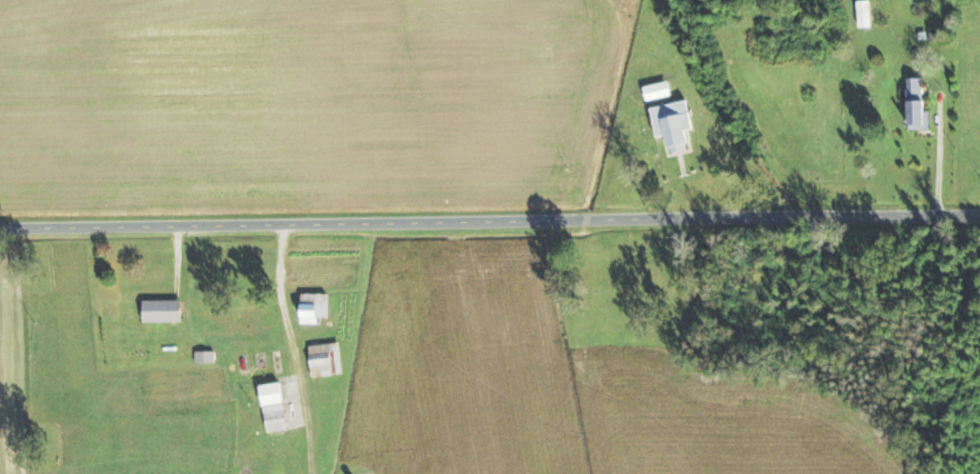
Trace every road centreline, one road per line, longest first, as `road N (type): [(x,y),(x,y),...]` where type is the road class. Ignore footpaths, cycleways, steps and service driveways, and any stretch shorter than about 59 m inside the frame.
road 1 (residential): [(979,215),(0,229)]

